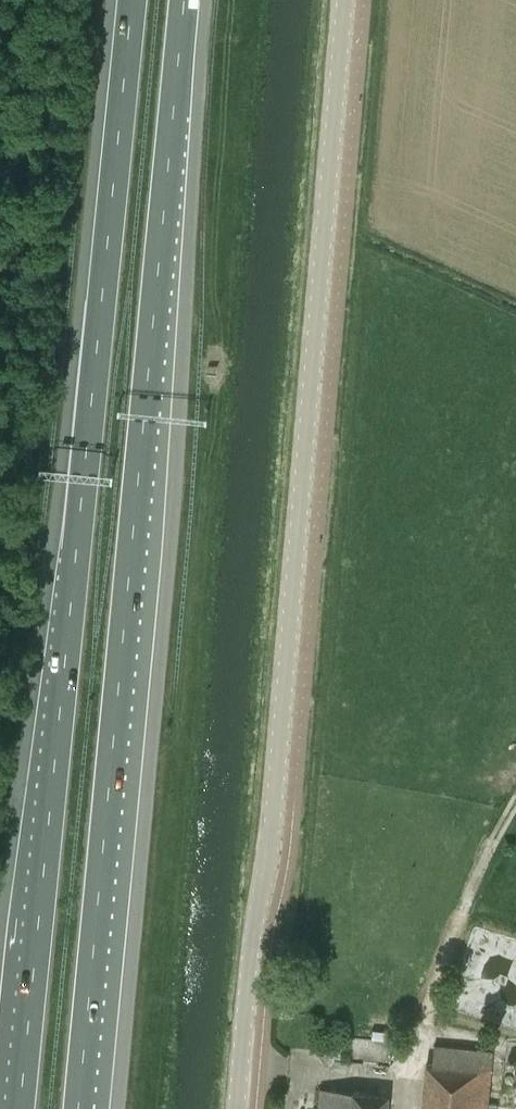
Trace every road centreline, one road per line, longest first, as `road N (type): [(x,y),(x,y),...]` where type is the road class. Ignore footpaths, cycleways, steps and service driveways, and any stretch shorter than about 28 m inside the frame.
road 1 (unclassified): [(237,1108),(252,937),(270,855),(345,0)]
road 2 (motorway): [(131,0),(20,1108)]
road 3 (motorway): [(78,1108),(184,0)]

